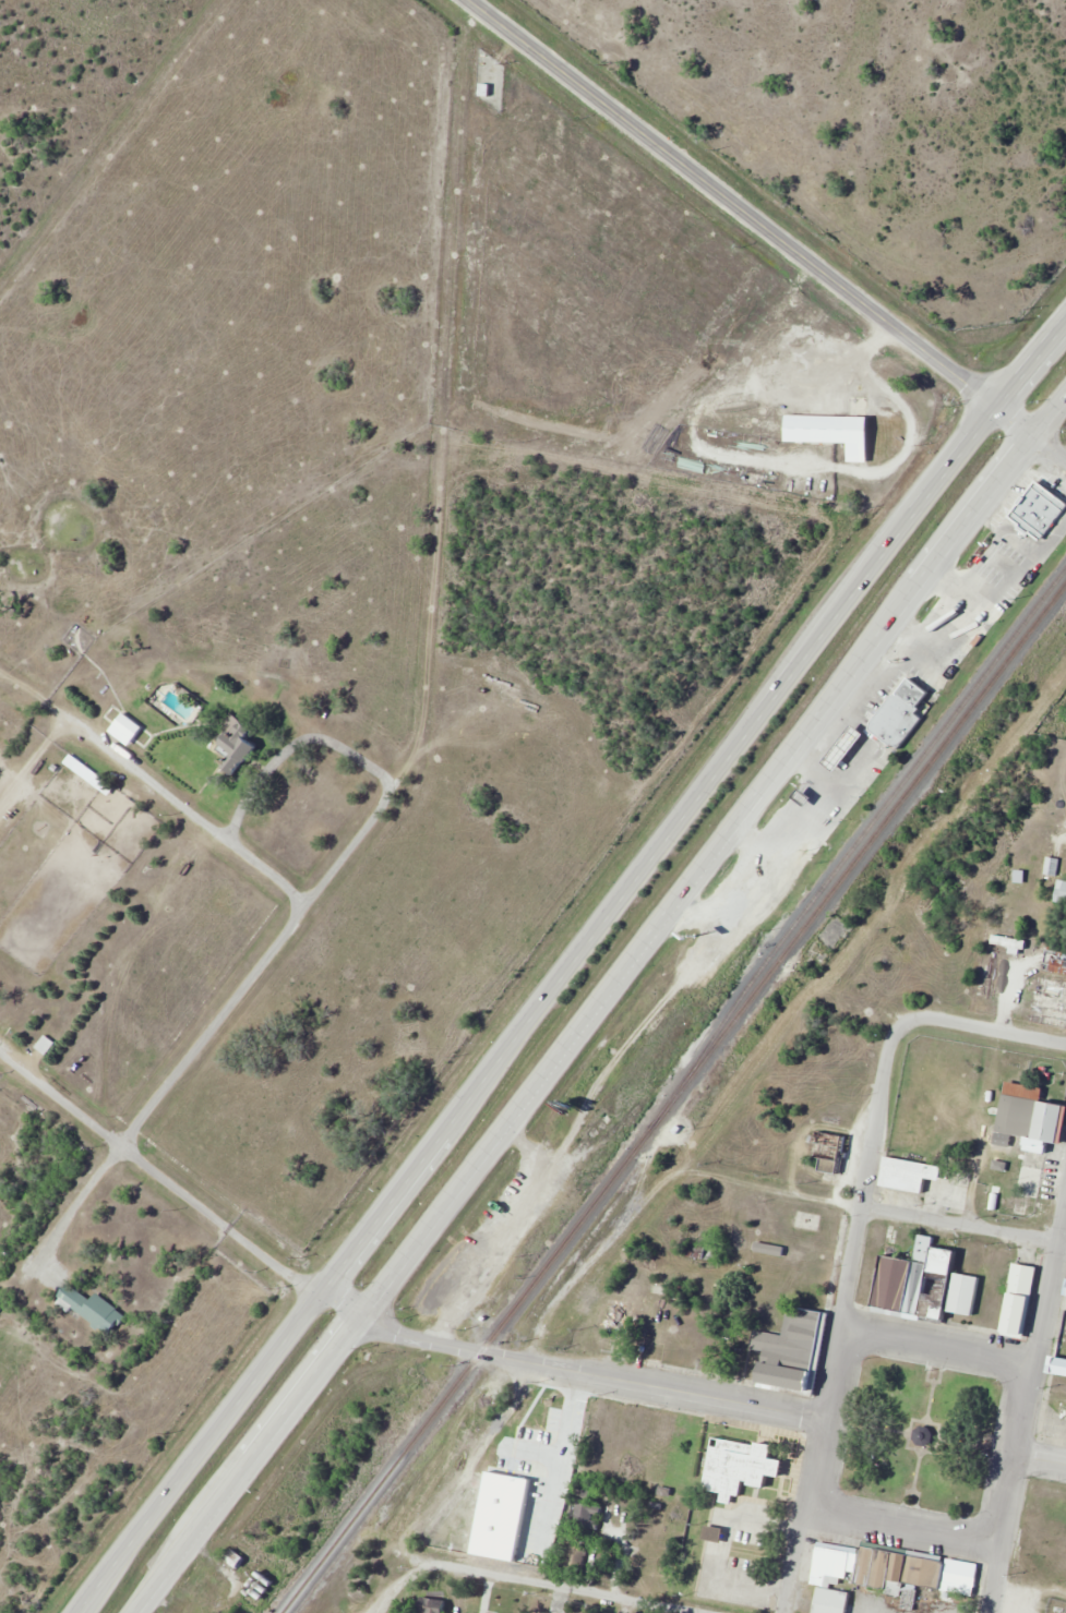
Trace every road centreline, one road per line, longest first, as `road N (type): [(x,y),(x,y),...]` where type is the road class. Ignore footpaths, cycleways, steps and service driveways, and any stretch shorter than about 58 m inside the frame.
road 1 (trunk): [(1001,401),(74,1612)]
road 2 (trunk): [(148,1612),(566,1071),(1037,430)]
road 3 (track): [(395,783),(420,734),(463,0)]
road 4 (secondary): [(471,0),(1037,430)]
road 5 (tertiary): [(825,1421),(368,1329),(322,1288)]
road 6 (residential): [(306,902),(28,1261)]
road 7 (residential): [(1065,1245),(702,1176)]
road 8 (residential): [(322,1288),(292,1283),(28,1074)]
road 9 (track): [(0,294),(217,0)]
road 10 (residential): [(67,720),(306,902)]
road 11 (residential): [(895,1040),(843,1325)]
road 12 (residential): [(697,1612),(414,1560)]
road 13 (tertiary): [(810,1506),(1001,1542)]
road 14 (tertiary): [(1034,1361),(843,1325)]
road 15 (residential): [(895,1040),(936,1014),(1065,1042)]
road 16 (residential): [(1034,1361),(1065,1192)]

